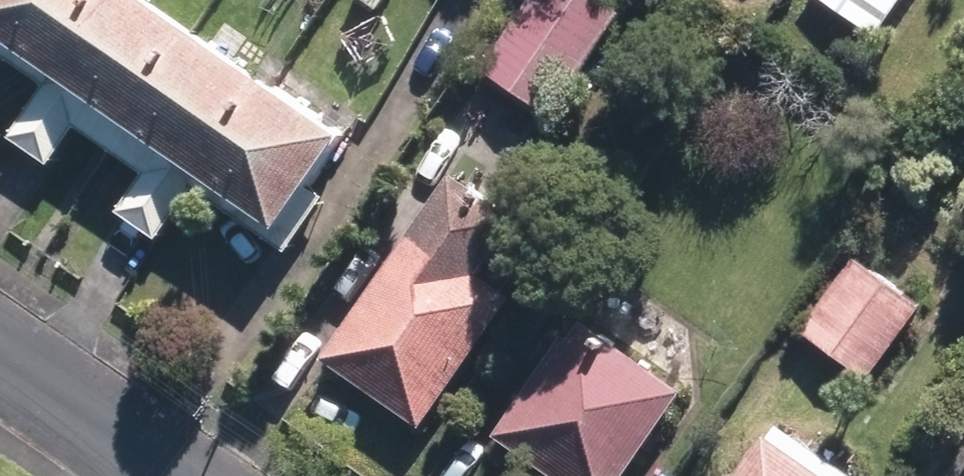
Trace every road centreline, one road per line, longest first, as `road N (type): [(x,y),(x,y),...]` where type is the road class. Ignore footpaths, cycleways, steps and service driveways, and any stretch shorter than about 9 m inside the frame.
road 1 (residential): [(181,475),(0,350)]

